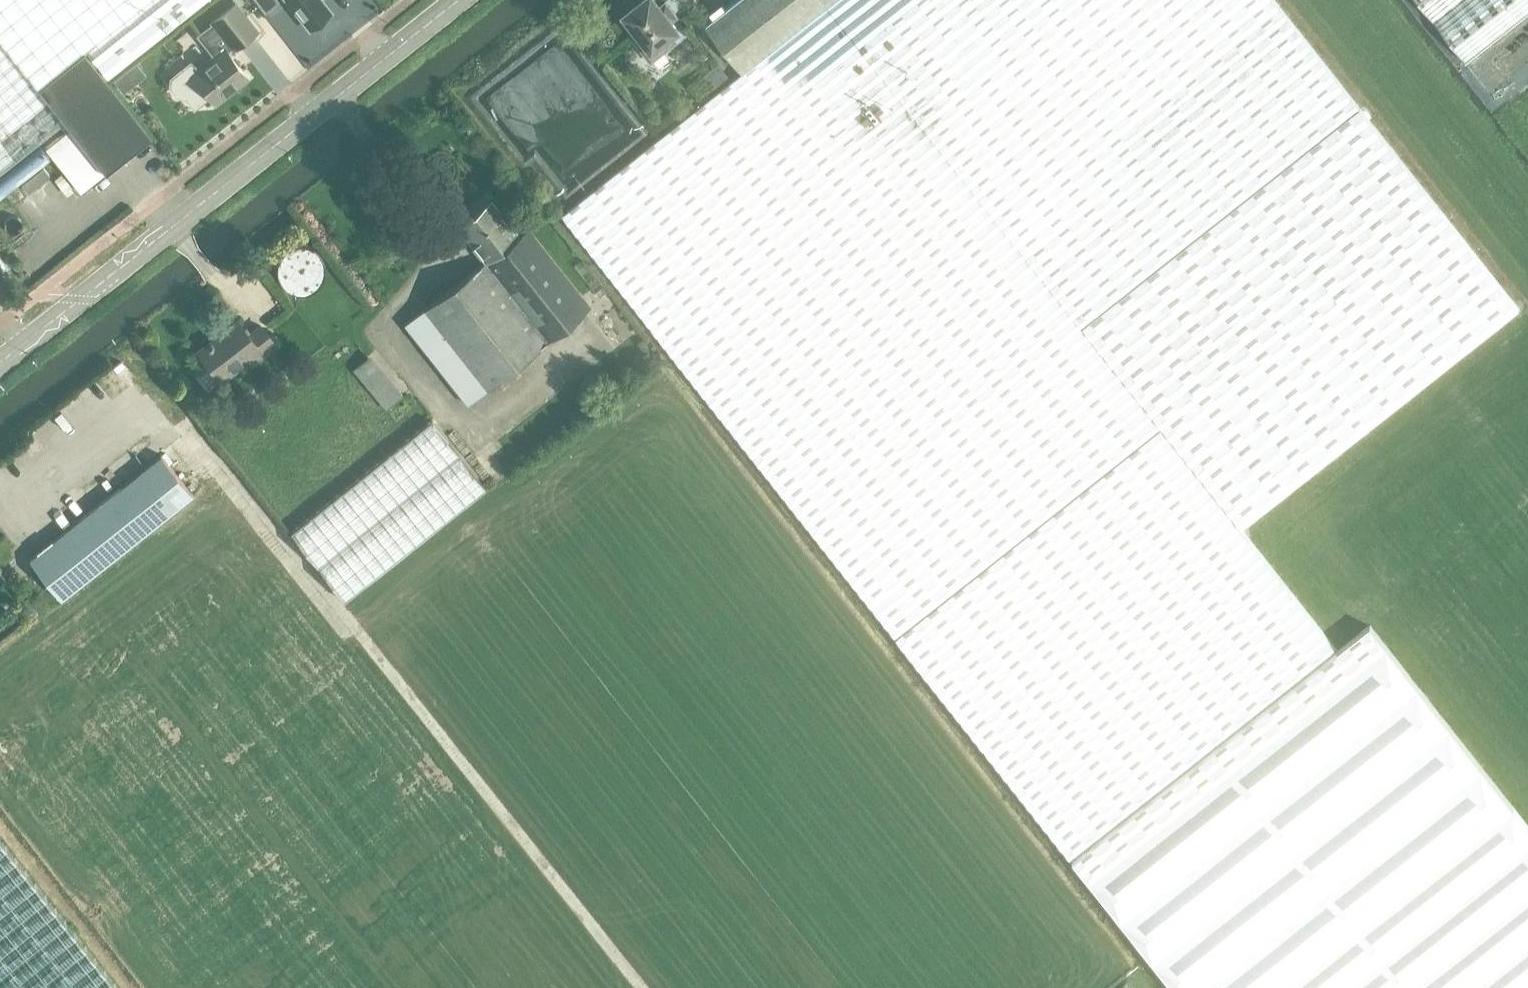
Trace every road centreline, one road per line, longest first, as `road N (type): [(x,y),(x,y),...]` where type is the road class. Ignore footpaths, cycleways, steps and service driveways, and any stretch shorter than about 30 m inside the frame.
road 1 (secondary): [(0,362),(458,0)]

